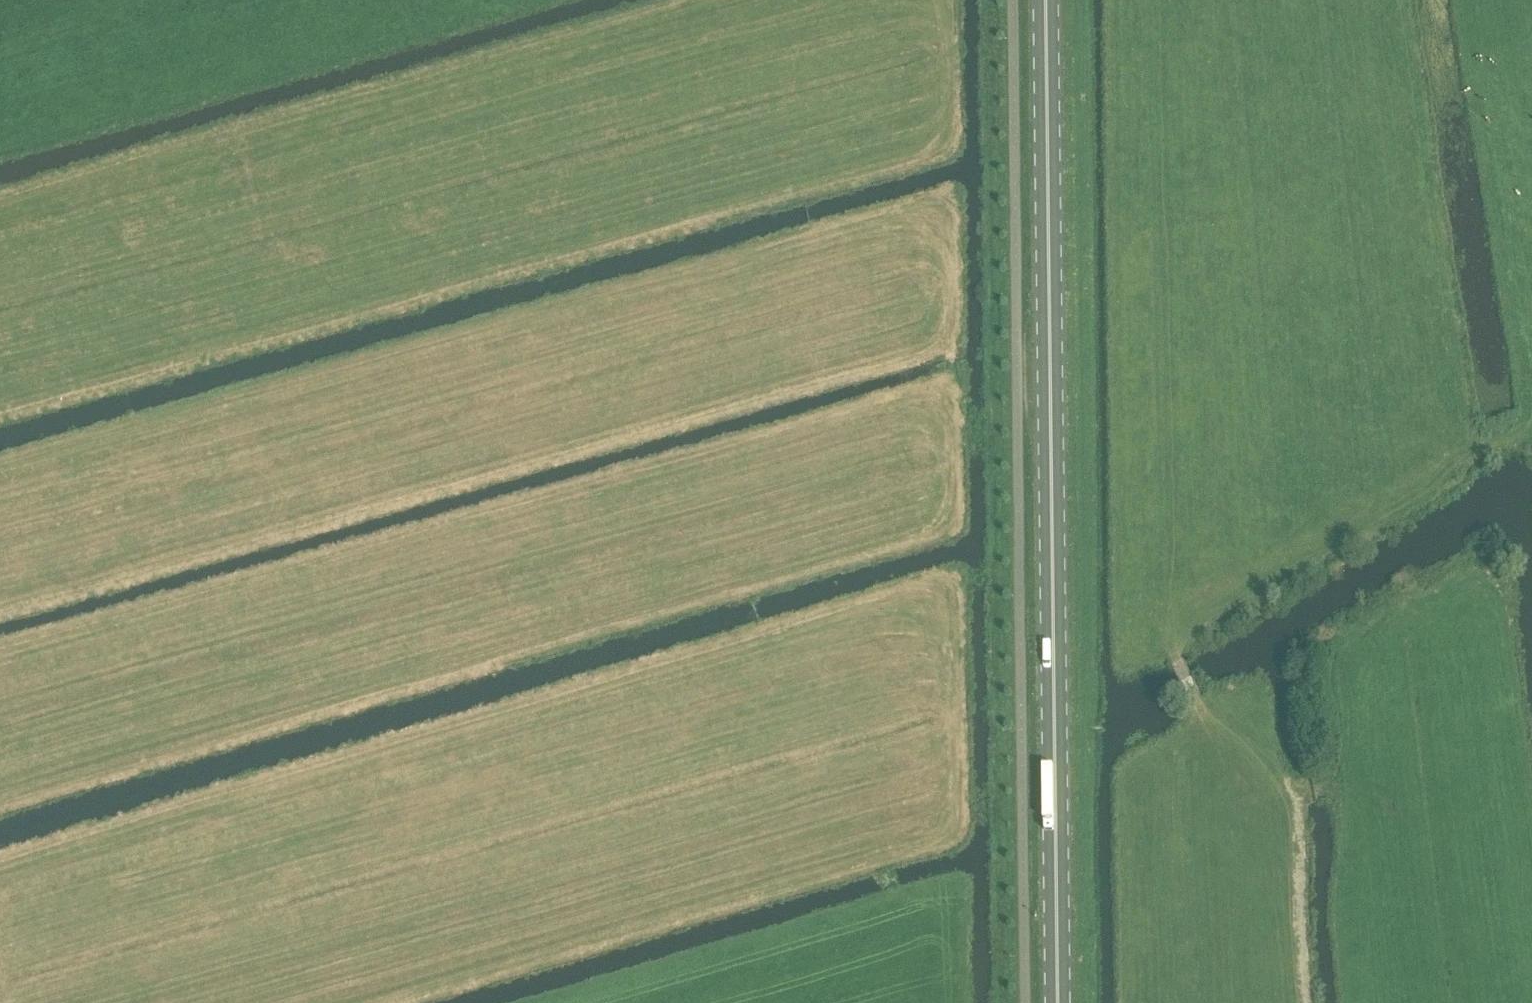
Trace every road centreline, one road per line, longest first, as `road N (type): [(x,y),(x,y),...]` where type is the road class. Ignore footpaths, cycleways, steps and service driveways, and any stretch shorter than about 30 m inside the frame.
road 1 (primary): [(1059,1002),(1046,0)]

